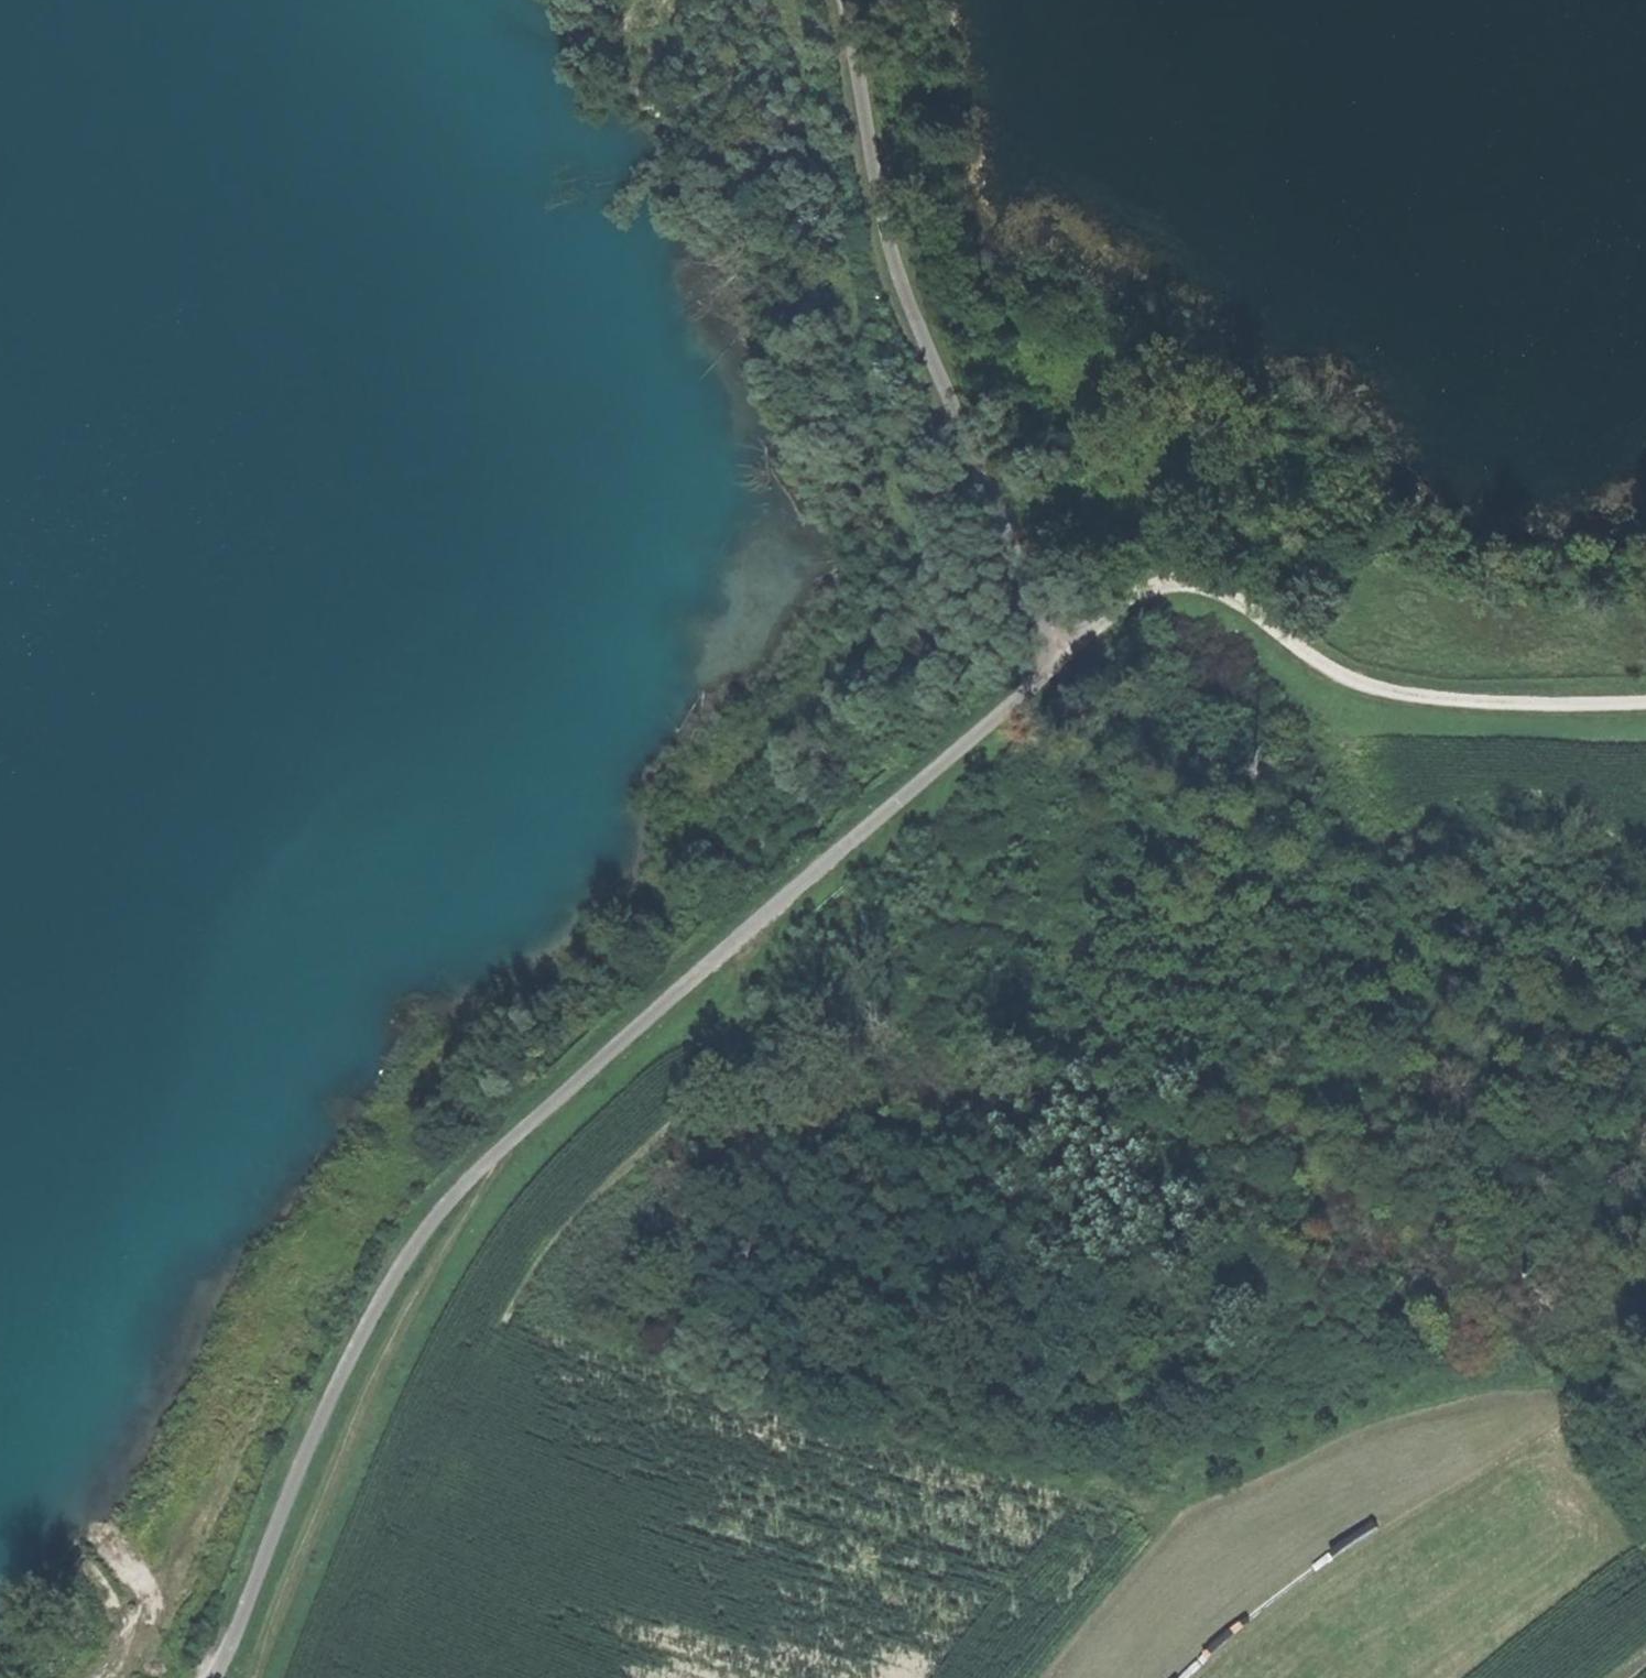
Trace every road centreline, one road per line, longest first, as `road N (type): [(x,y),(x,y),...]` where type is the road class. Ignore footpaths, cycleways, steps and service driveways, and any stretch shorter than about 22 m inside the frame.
road 1 (track): [(1074,646),(498,1159)]
road 2 (track): [(1074,646),(907,302),(847,0)]
road 3 (track): [(1645,703),(1425,698),(1372,688),(1307,655),(1214,589),(1183,584),(1148,588),(1074,646)]
road 4 (track): [(498,1159),(422,1232),(377,1311),(210,1677)]

